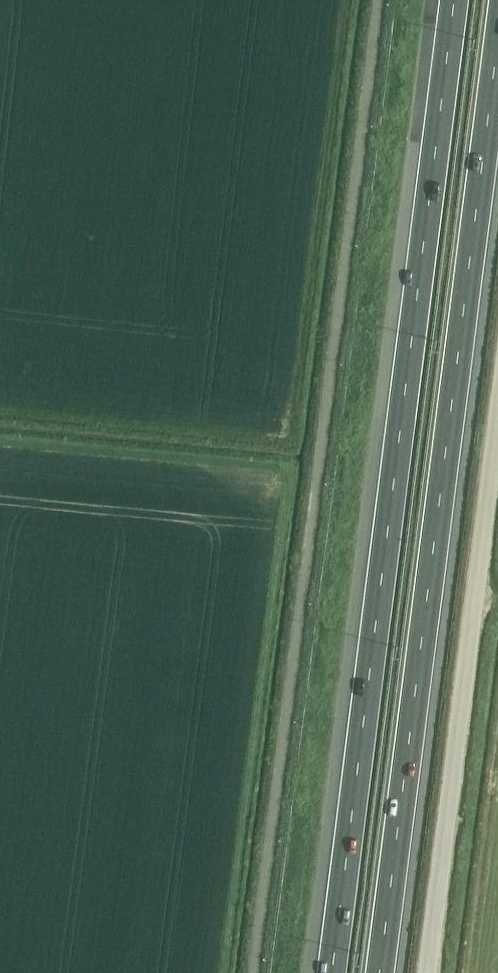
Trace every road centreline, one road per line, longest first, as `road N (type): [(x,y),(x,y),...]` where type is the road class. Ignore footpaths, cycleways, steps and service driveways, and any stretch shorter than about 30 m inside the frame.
road 1 (motorway): [(455,0),(332,972)]
road 2 (motorway): [(379,972),(497,39)]
road 3 (unclassified): [(426,972),(497,396)]

